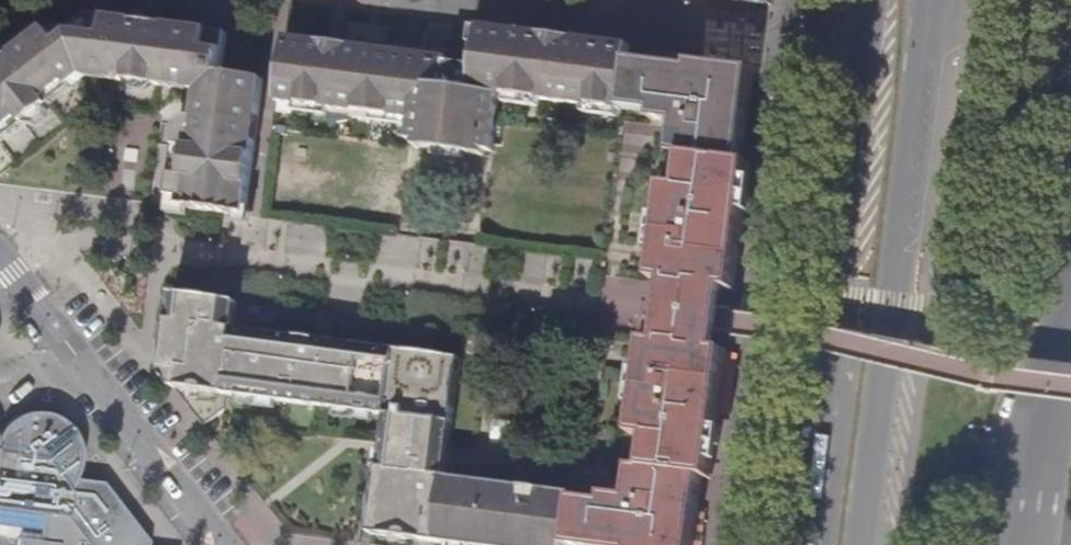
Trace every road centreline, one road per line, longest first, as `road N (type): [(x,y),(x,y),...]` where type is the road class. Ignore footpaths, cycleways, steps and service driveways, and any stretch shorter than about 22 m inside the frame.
road 1 (residential): [(792,0),(722,544)]
road 2 (secondary): [(865,544),(933,0)]
road 3 (secondary): [(876,0),(810,544)]
road 4 (residential): [(0,262),(218,544)]
road 5 (unclassified): [(1070,175),(1040,406)]

